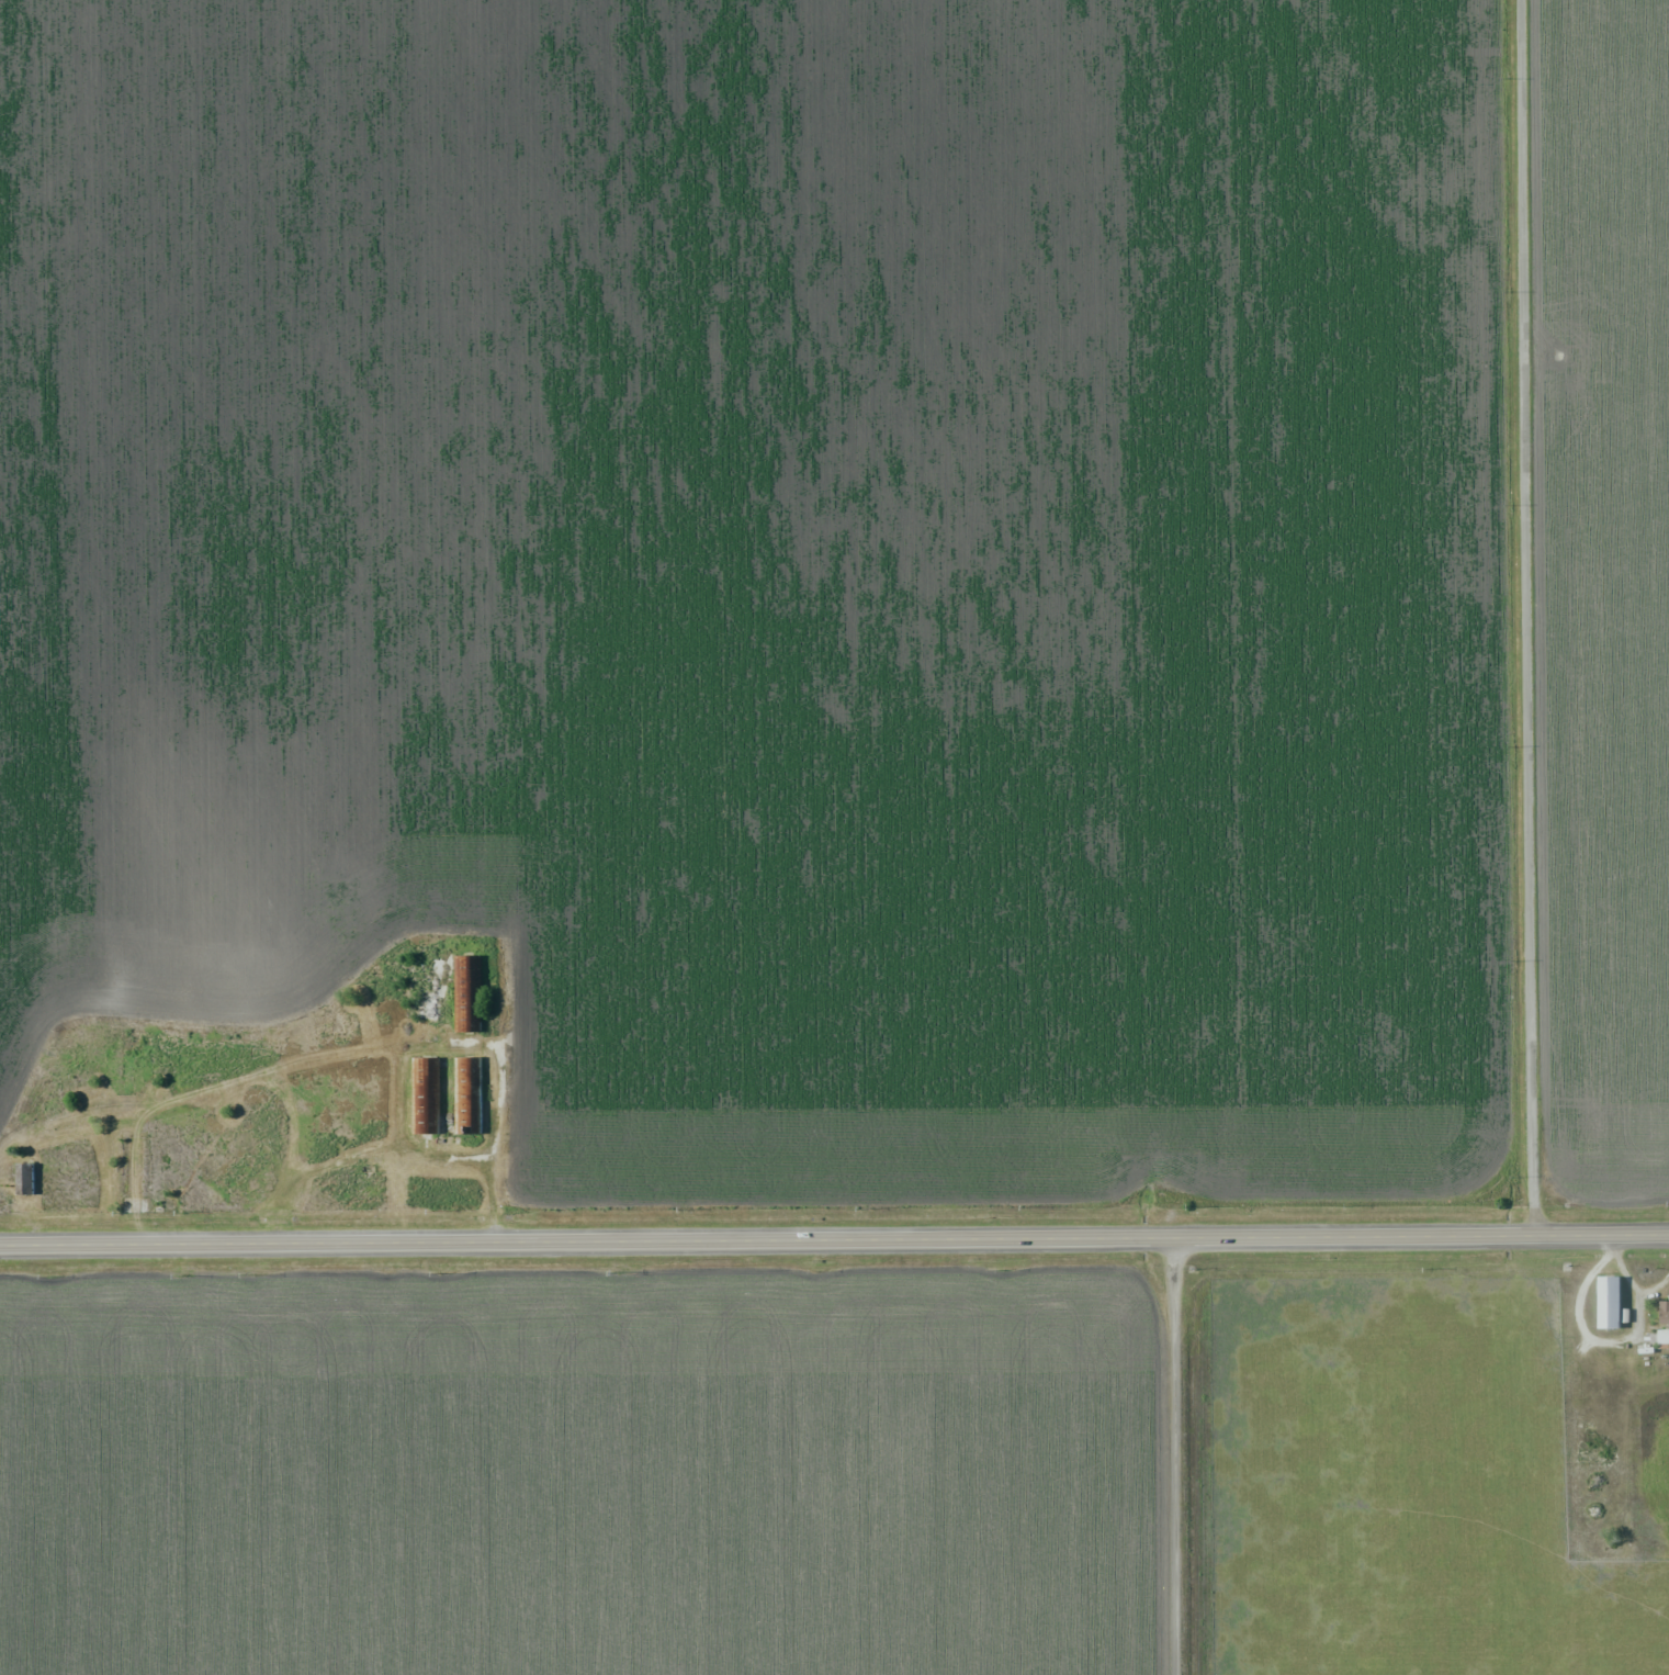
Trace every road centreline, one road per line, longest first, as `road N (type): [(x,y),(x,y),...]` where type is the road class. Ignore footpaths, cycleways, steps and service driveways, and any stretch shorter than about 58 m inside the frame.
road 1 (secondary): [(0,1245),(1668,1232)]
road 2 (residential): [(1533,1234),(1545,0)]
road 3 (residential): [(1172,1674),(1168,1238)]

